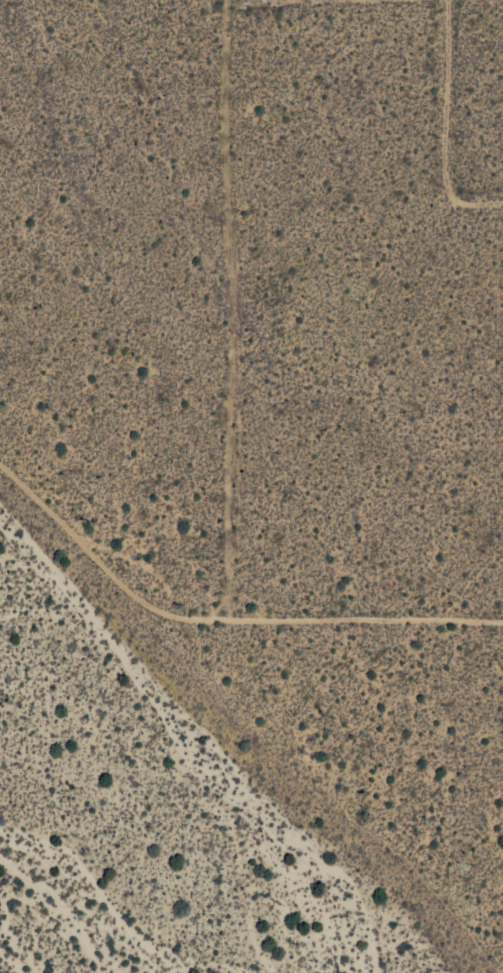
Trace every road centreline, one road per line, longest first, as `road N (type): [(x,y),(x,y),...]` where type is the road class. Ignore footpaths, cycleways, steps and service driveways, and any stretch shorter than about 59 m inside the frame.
road 1 (track): [(448,0),(449,182)]

